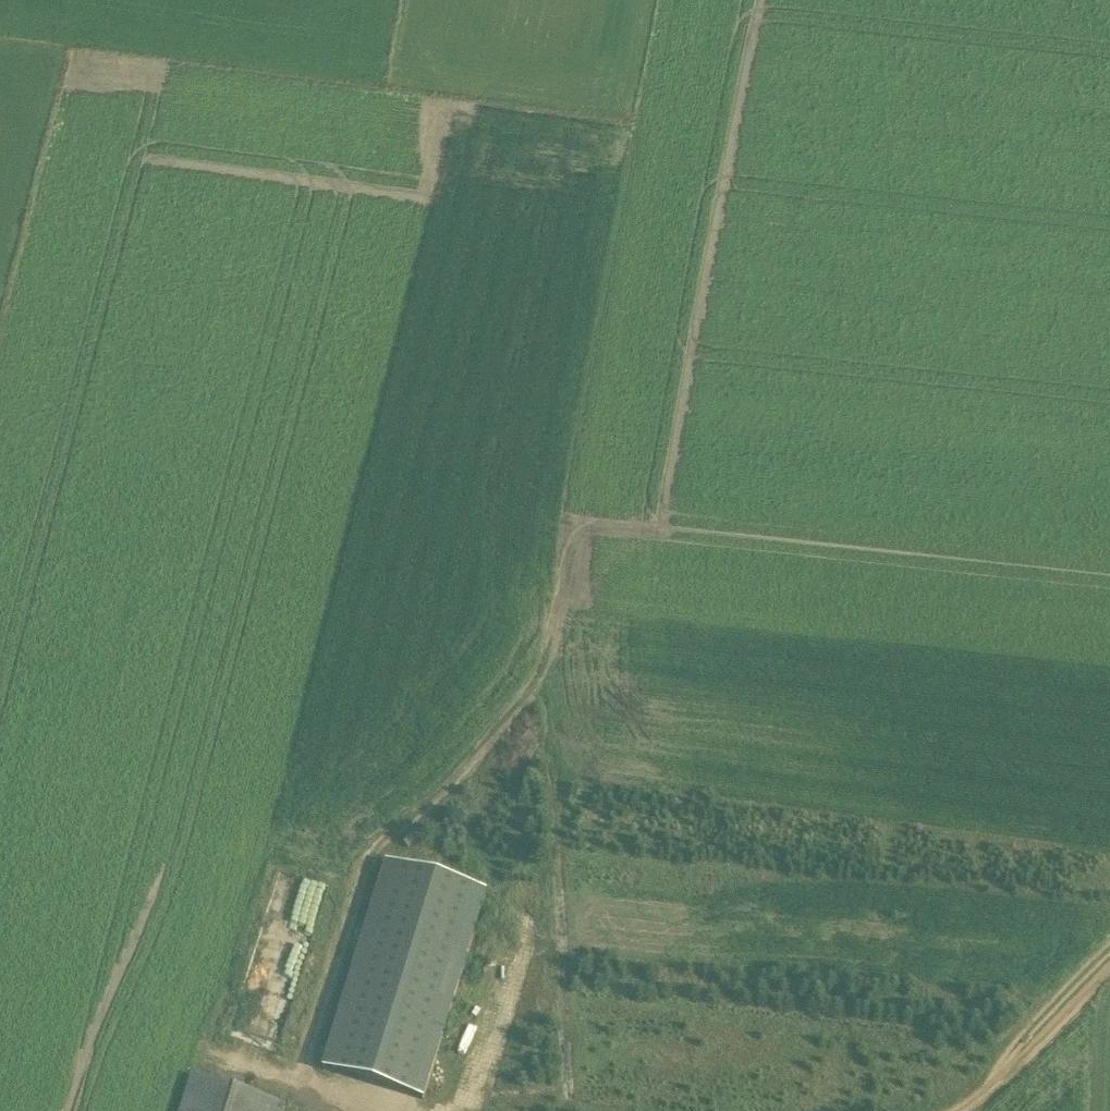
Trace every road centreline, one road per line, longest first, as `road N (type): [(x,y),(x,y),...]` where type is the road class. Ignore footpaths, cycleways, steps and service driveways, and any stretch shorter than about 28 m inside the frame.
road 1 (track): [(1109,964),(987,1081),(943,1110)]

